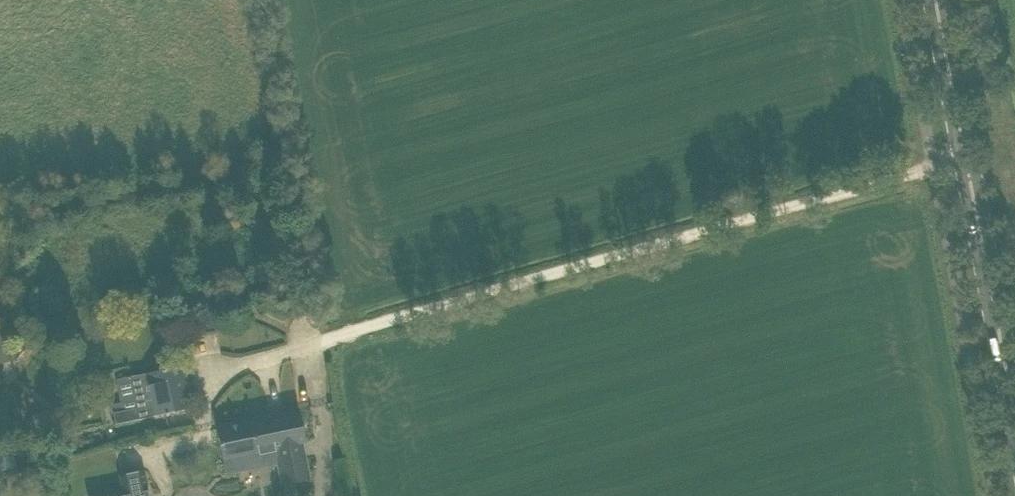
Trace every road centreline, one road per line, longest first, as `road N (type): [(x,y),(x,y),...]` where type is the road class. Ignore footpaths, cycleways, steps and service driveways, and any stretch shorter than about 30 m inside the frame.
road 1 (secondary): [(1014,428),(933,0)]

